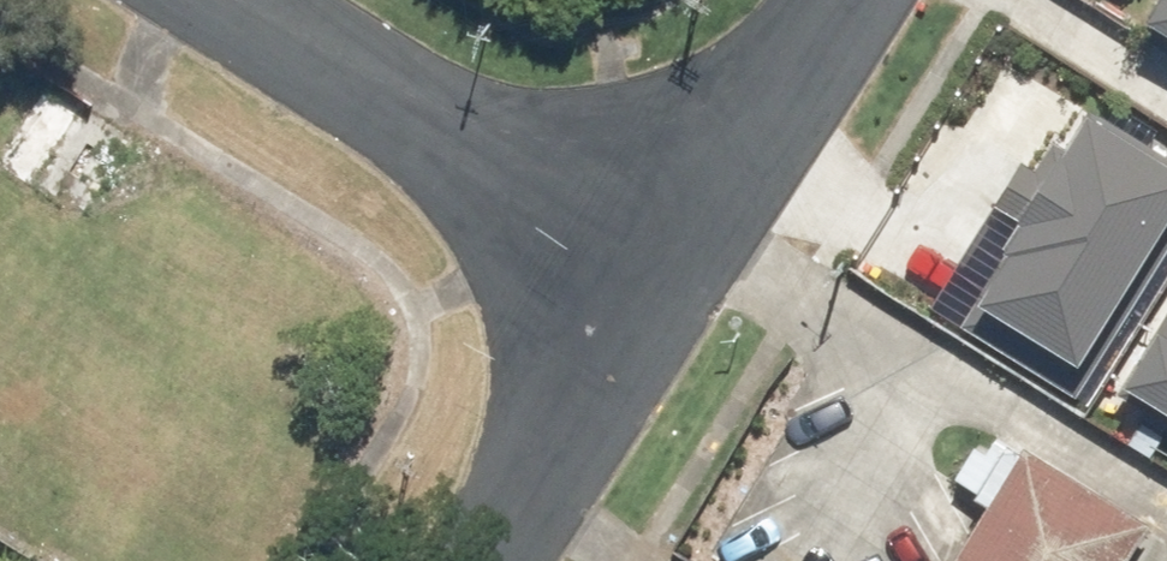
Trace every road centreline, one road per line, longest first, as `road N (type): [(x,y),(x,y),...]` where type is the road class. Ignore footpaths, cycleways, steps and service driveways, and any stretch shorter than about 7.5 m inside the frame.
road 1 (residential): [(670,267),(242,0)]
road 2 (residential): [(670,267),(484,560)]
road 3 (residential): [(839,0),(670,267)]

